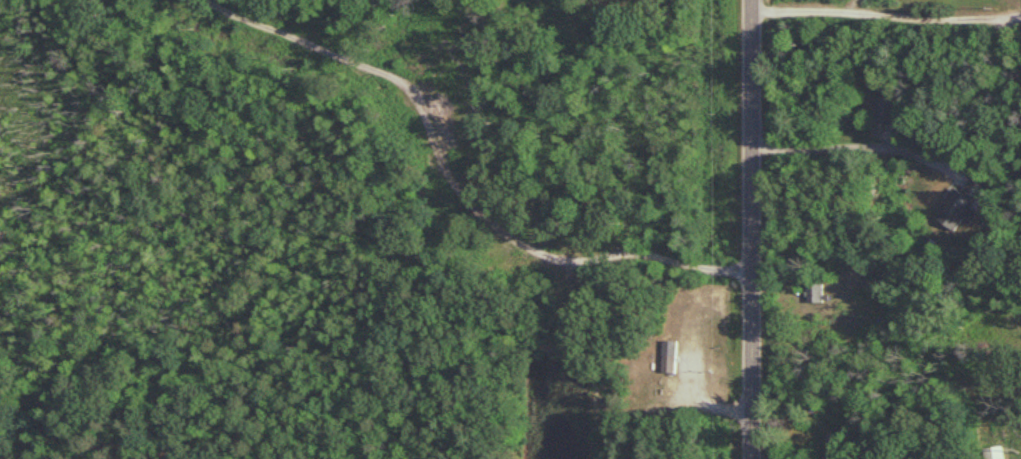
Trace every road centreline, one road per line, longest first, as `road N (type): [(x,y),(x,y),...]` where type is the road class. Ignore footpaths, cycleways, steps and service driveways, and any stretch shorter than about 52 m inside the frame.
road 1 (track): [(752,278),(562,259),(471,214),(411,87),(291,45),(201,0)]
road 2 (tertiary): [(751,458),(752,0)]

